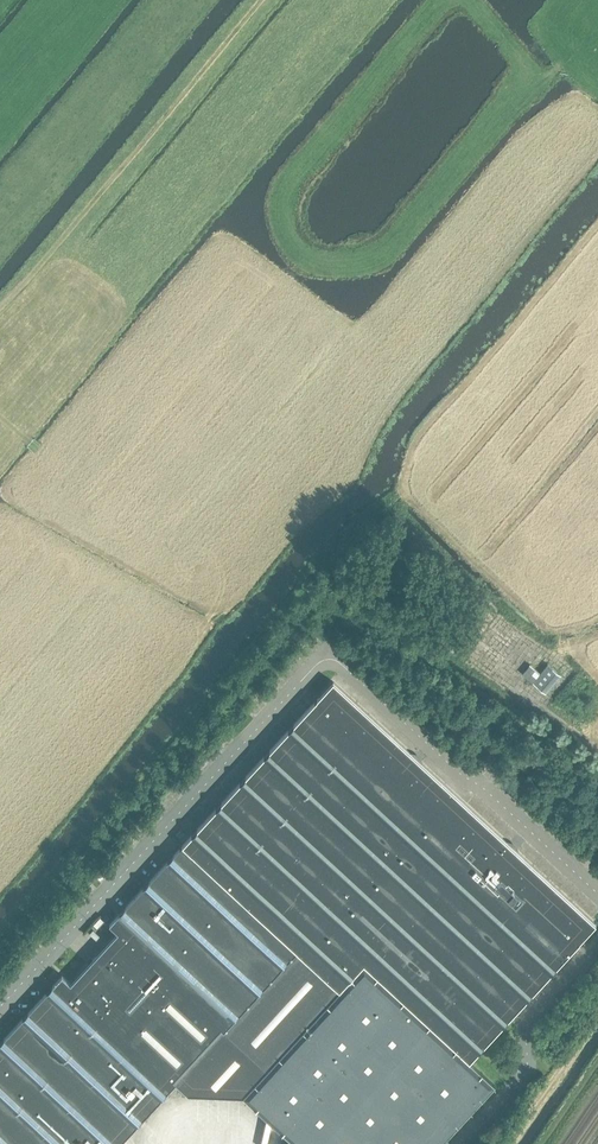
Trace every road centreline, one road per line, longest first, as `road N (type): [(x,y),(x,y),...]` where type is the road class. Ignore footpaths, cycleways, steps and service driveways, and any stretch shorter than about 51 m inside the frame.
road 1 (track): [(0,308),(260,0)]

